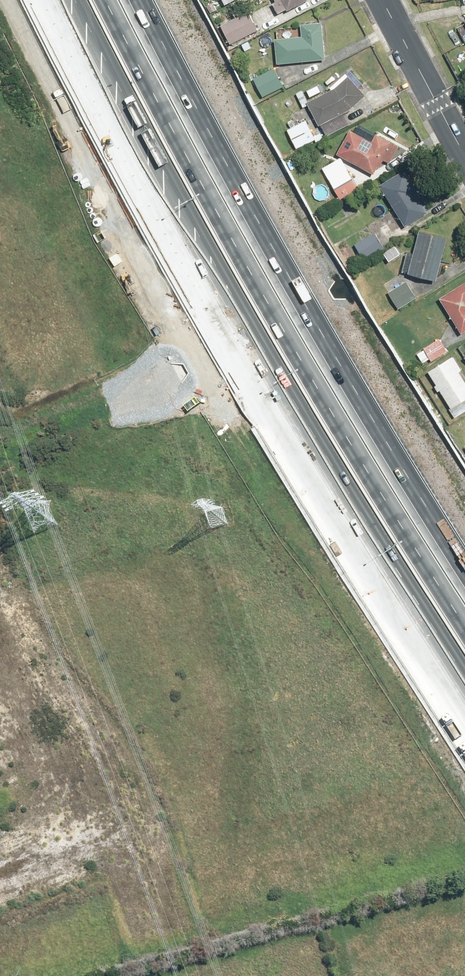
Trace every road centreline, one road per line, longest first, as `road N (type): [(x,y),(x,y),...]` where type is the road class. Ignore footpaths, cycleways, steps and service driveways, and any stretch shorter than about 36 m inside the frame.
road 1 (motorway): [(464,675),(137,134),(72,0)]
road 2 (motorway): [(120,0),(381,467),(464,599)]
road 3 (unknown): [(141,968),(106,823),(0,650)]
road 4 (tertiary): [(385,0),(464,150)]

